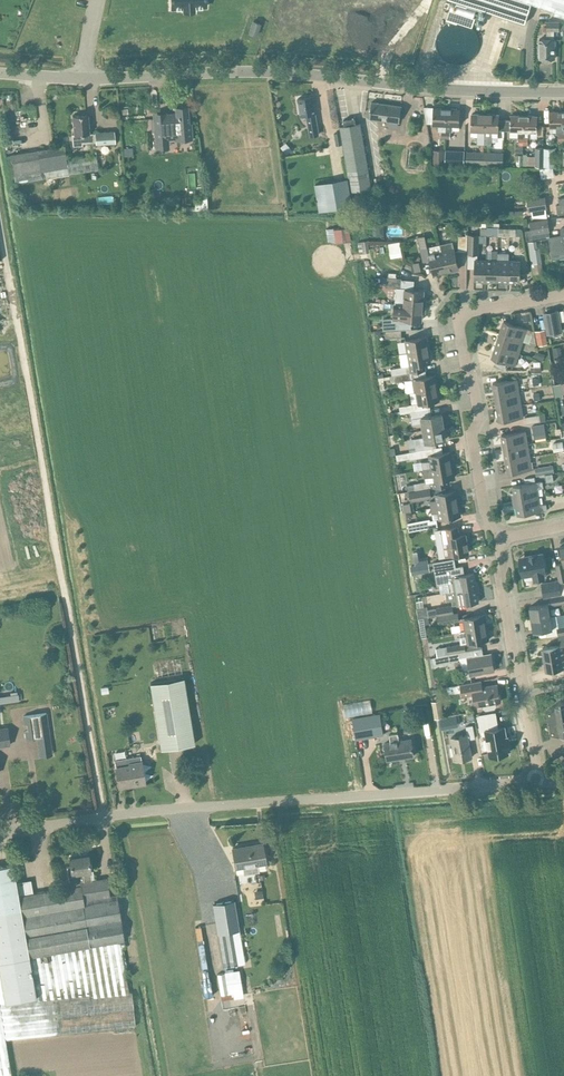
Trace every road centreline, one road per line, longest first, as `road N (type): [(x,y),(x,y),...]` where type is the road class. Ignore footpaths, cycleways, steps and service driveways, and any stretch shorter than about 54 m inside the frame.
road 1 (residential): [(499,538),(484,512),(469,432),(477,417),(458,316),(563,295)]
road 2 (tertiary): [(563,91),(241,73)]
road 3 (residential): [(287,373),(241,73)]
road 4 (unclassified): [(0,834),(134,812),(295,801)]
road 5 (residential): [(537,784),(499,538)]
road 6 (unclassified): [(295,801),(537,784)]
road 7 (tertiary): [(241,73),(0,75)]
road 8 (residential): [(250,535),(309,524),(287,373)]
road 9 (residential): [(281,709),(250,535)]
road 10 (residential): [(176,392),(149,243)]
road 11 (residential): [(110,558),(250,535)]
road 12 (residential): [(281,709),(402,693)]

